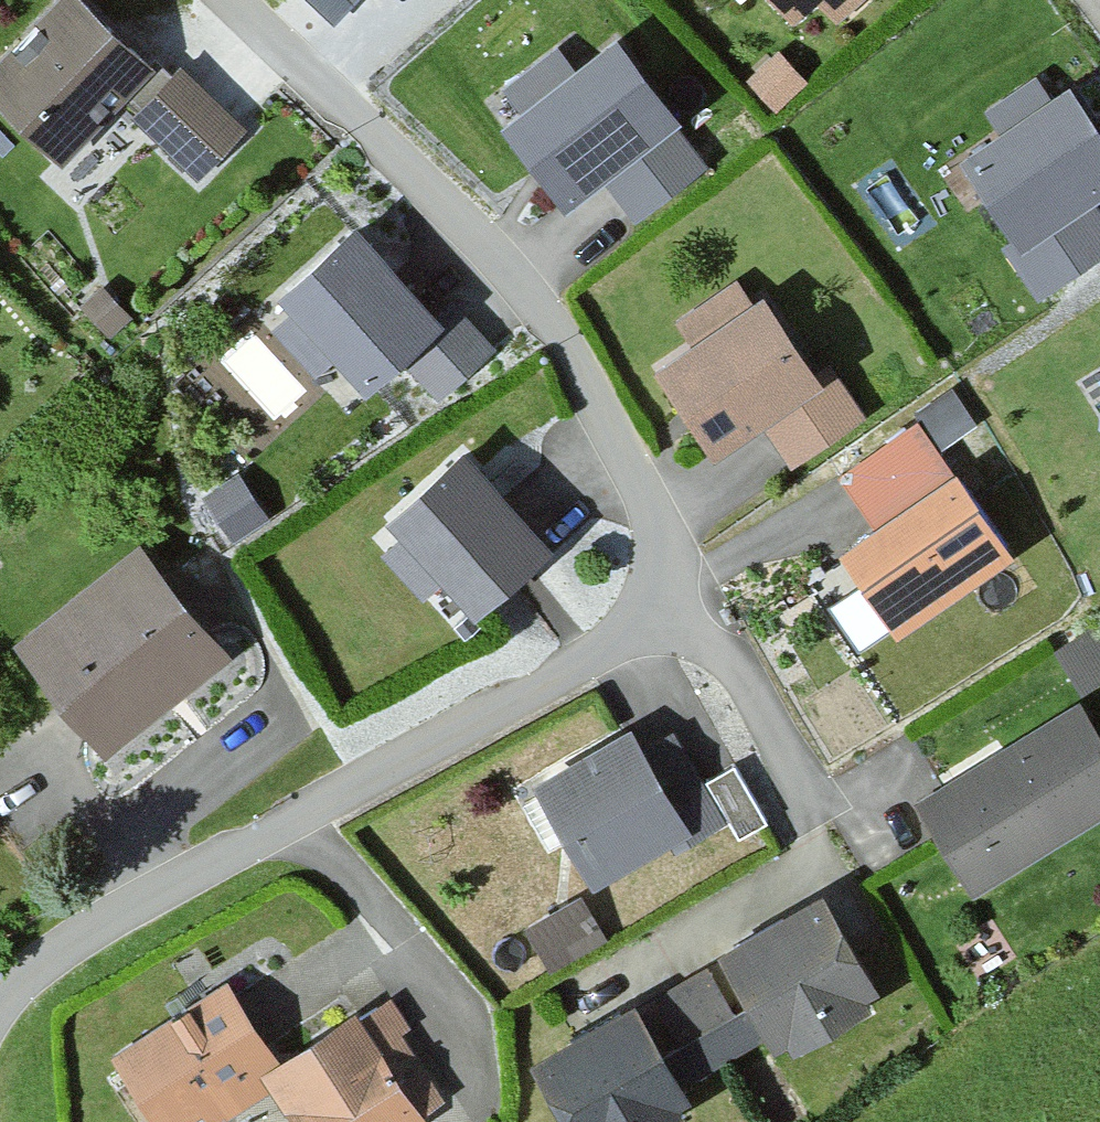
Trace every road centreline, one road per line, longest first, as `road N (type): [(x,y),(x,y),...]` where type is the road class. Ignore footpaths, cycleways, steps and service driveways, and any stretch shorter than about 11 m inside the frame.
road 1 (residential): [(0,992),(31,962),(680,586),(656,497),(568,324),(455,191),(256,0)]

